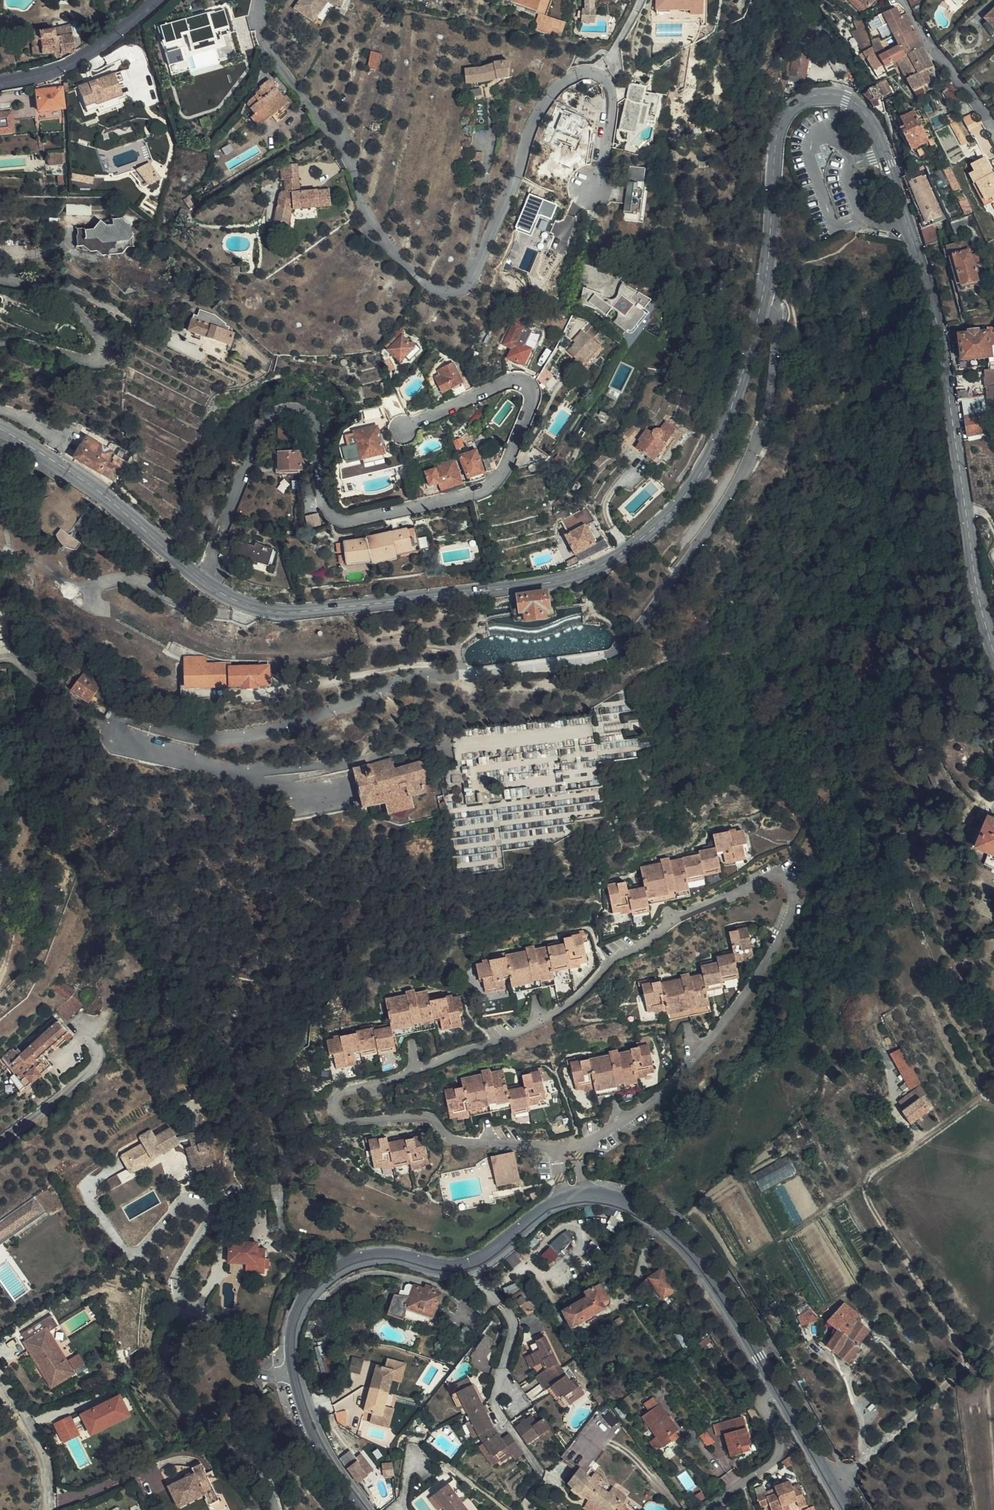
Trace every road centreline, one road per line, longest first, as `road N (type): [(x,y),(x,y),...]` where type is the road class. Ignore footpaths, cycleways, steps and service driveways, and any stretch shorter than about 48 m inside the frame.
road 1 (tertiary): [(993,657),(976,594),(926,281),(873,123),(857,103),(831,94),(801,101),(781,120),(768,274),(719,435),(681,499),(619,555),(539,585),(299,612),(244,606),(200,580)]
road 2 (residential): [(200,580),(241,467),(273,412),(294,408),(315,421),(319,501),(329,515),(362,521),(486,490),(532,404),(531,387),(510,379),(404,429)]
road 3 (tertiary): [(471,1265),(560,1202),(591,1196),(623,1203),(696,1257),(778,1387)]
road 4 (unclassified): [(297,1374),(260,1373),(221,1326),(198,1313),(171,1328),(164,1350),(167,1376),(186,1408),(252,1466),(273,1509)]
road 5 (tertiary): [(297,1374),(293,1336),(301,1308),(340,1268),(382,1256),(438,1268),(471,1265)]
road 6 (tertiary): [(200,580),(83,481),(0,431)]
road 7 (tertiary): [(0,82),(76,60),(155,0)]
road 8 (residential): [(778,1387),(763,1404),(778,1457),(704,1509)]
road 9 (residential): [(993,133),(902,0)]
road 10 (residential): [(471,1265),(513,1321),(505,1374),(521,1403)]
road 11 (unclassified): [(0,1142),(92,1070),(97,1048),(88,1036)]
road 12 (tertiary): [(367,1509),(326,1454),(297,1374)]
road 13 (tertiary): [(778,1387),(848,1509)]
road 14 (unclassified): [(0,1381),(44,1456),(49,1509)]

